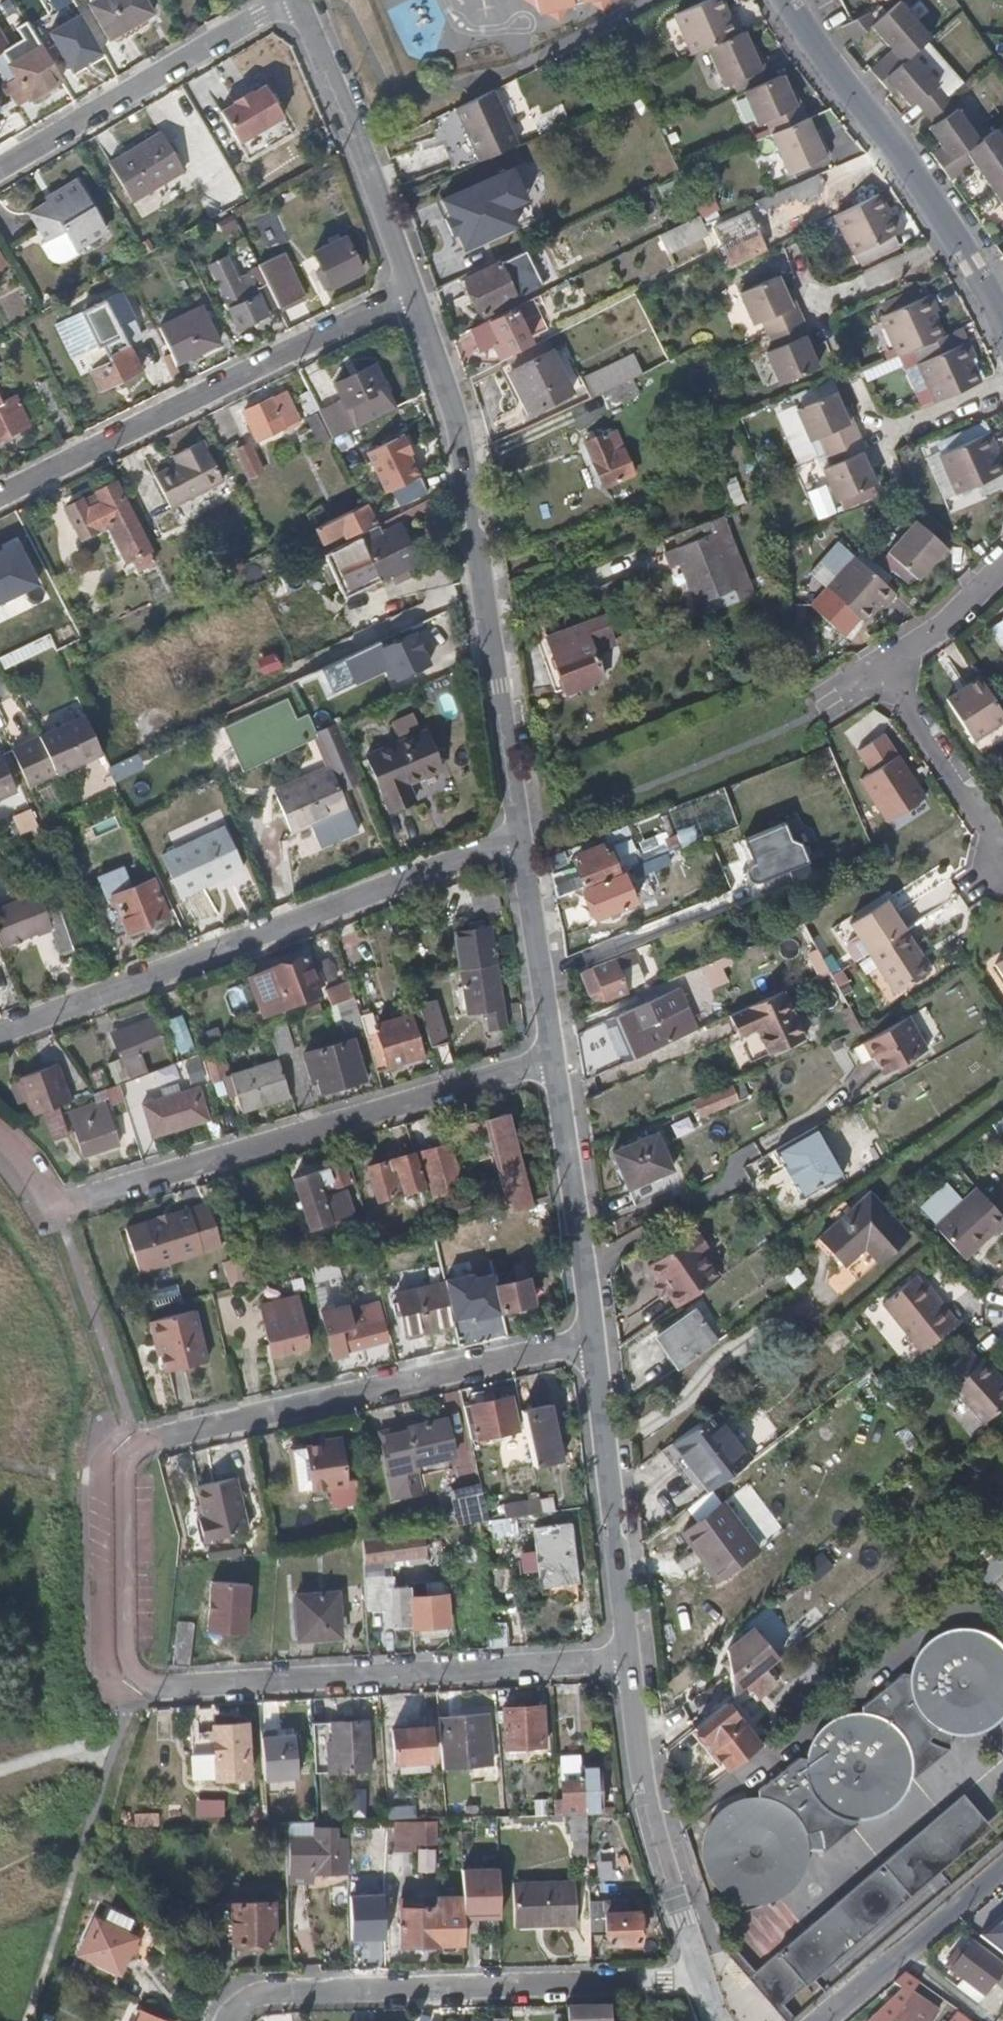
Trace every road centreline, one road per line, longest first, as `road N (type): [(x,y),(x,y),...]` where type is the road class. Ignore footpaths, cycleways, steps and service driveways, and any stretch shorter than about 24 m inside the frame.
road 1 (residential): [(631,1664),(135,1695),(128,1448)]
road 2 (residential): [(523,840),(0,1041)]
road 3 (residential): [(523,840),(468,441),(415,294)]
road 4 (residential): [(556,1060),(63,1211)]
road 5 (residential): [(596,1343),(128,1448)]
road 6 (residential): [(705,1978),(303,1997),(237,2020)]
road 7 (residential): [(415,294),(0,503)]
road 8 (residential): [(794,0),(961,245),(1002,329)]
road 9 (residential): [(1002,851),(889,678),(1002,574)]
road 10 (residential): [(279,0),(0,168)]
road 11 (residential): [(705,1978),(646,1806),(631,1664)]
road 12 (residential): [(631,1664),(596,1343)]
road 13 (residential): [(415,294),(295,0)]
road 14 (residential): [(596,1343),(556,1060)]
road 15 (residential): [(1002,1869),(824,2020)]
road 16 (residential): [(556,1060),(523,840)]
road 17 (residential): [(891,437),(1002,390)]

